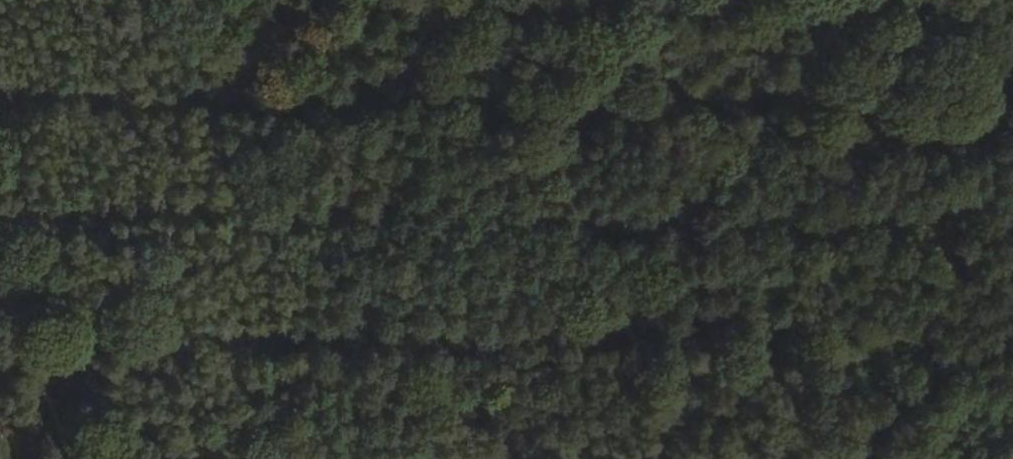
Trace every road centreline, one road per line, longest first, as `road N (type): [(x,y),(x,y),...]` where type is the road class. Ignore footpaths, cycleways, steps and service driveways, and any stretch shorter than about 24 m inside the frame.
road 1 (track): [(0,295),(43,419),(66,458)]

